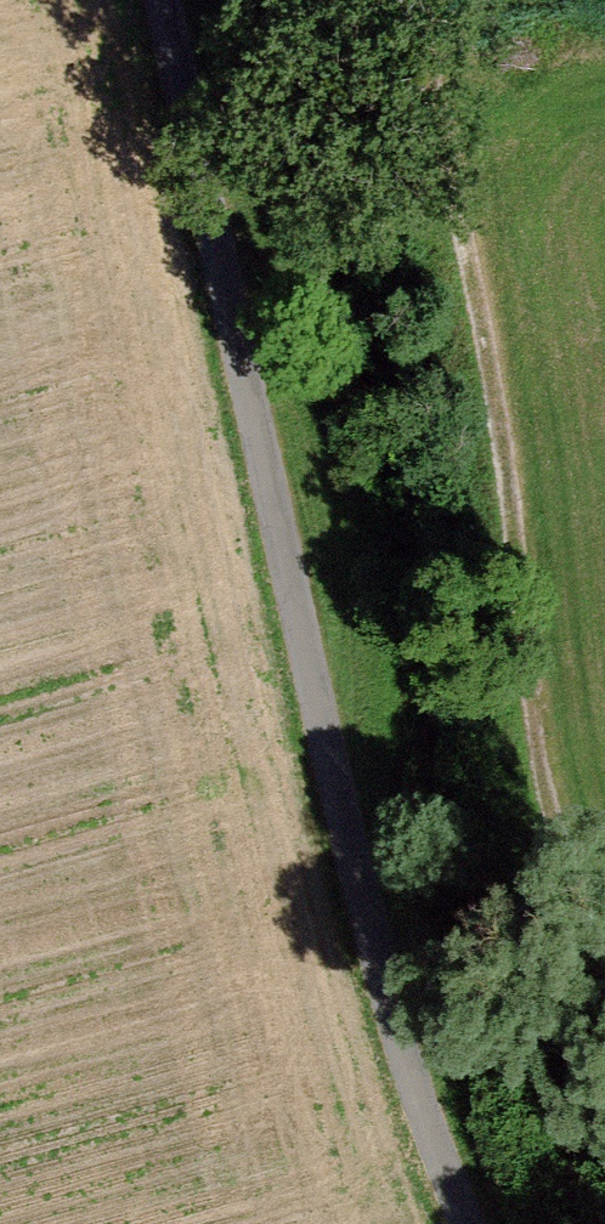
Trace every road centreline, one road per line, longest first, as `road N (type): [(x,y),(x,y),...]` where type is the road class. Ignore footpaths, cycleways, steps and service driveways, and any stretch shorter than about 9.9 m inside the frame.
road 1 (track): [(144,0),(293,647),(445,1223)]
road 2 (track): [(416,38),(604,903)]

